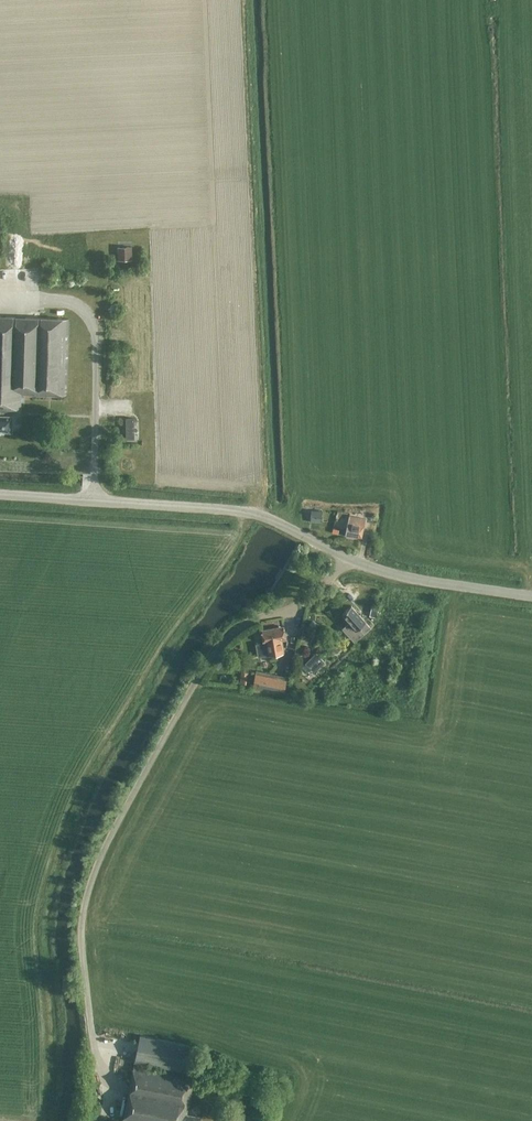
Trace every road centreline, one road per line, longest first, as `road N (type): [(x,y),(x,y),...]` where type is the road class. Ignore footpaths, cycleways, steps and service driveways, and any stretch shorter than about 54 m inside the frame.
road 1 (unclassified): [(531,596),(395,575),(254,515),(0,494)]

